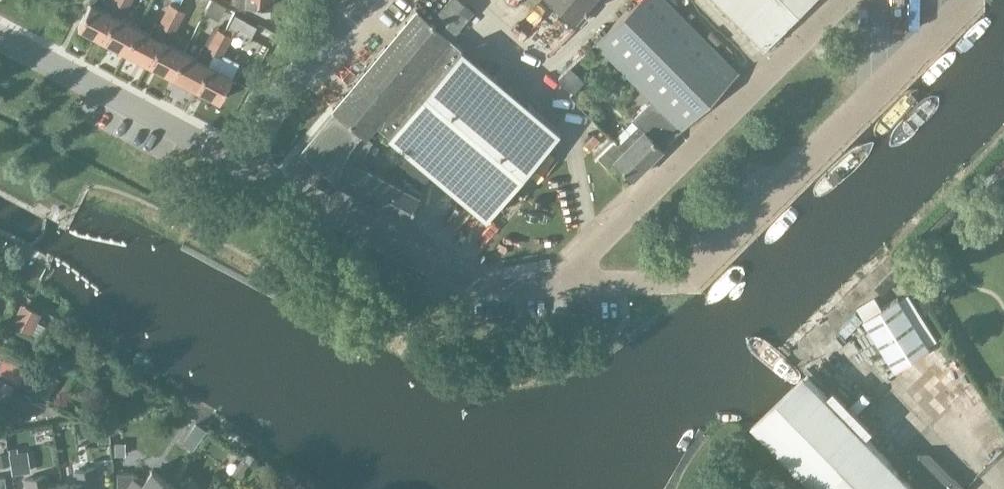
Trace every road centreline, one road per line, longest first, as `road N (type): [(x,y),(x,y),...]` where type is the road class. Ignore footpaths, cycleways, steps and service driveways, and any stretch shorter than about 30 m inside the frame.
road 1 (unclassified): [(969,0),(684,283),(555,285)]
road 2 (unclassified): [(555,285),(843,0)]
road 3 (unclassified): [(555,285),(475,287),(244,166)]
road 4 (unclassified): [(244,166),(0,37)]
road 5 (unclassified): [(244,166),(284,90),(360,0)]

